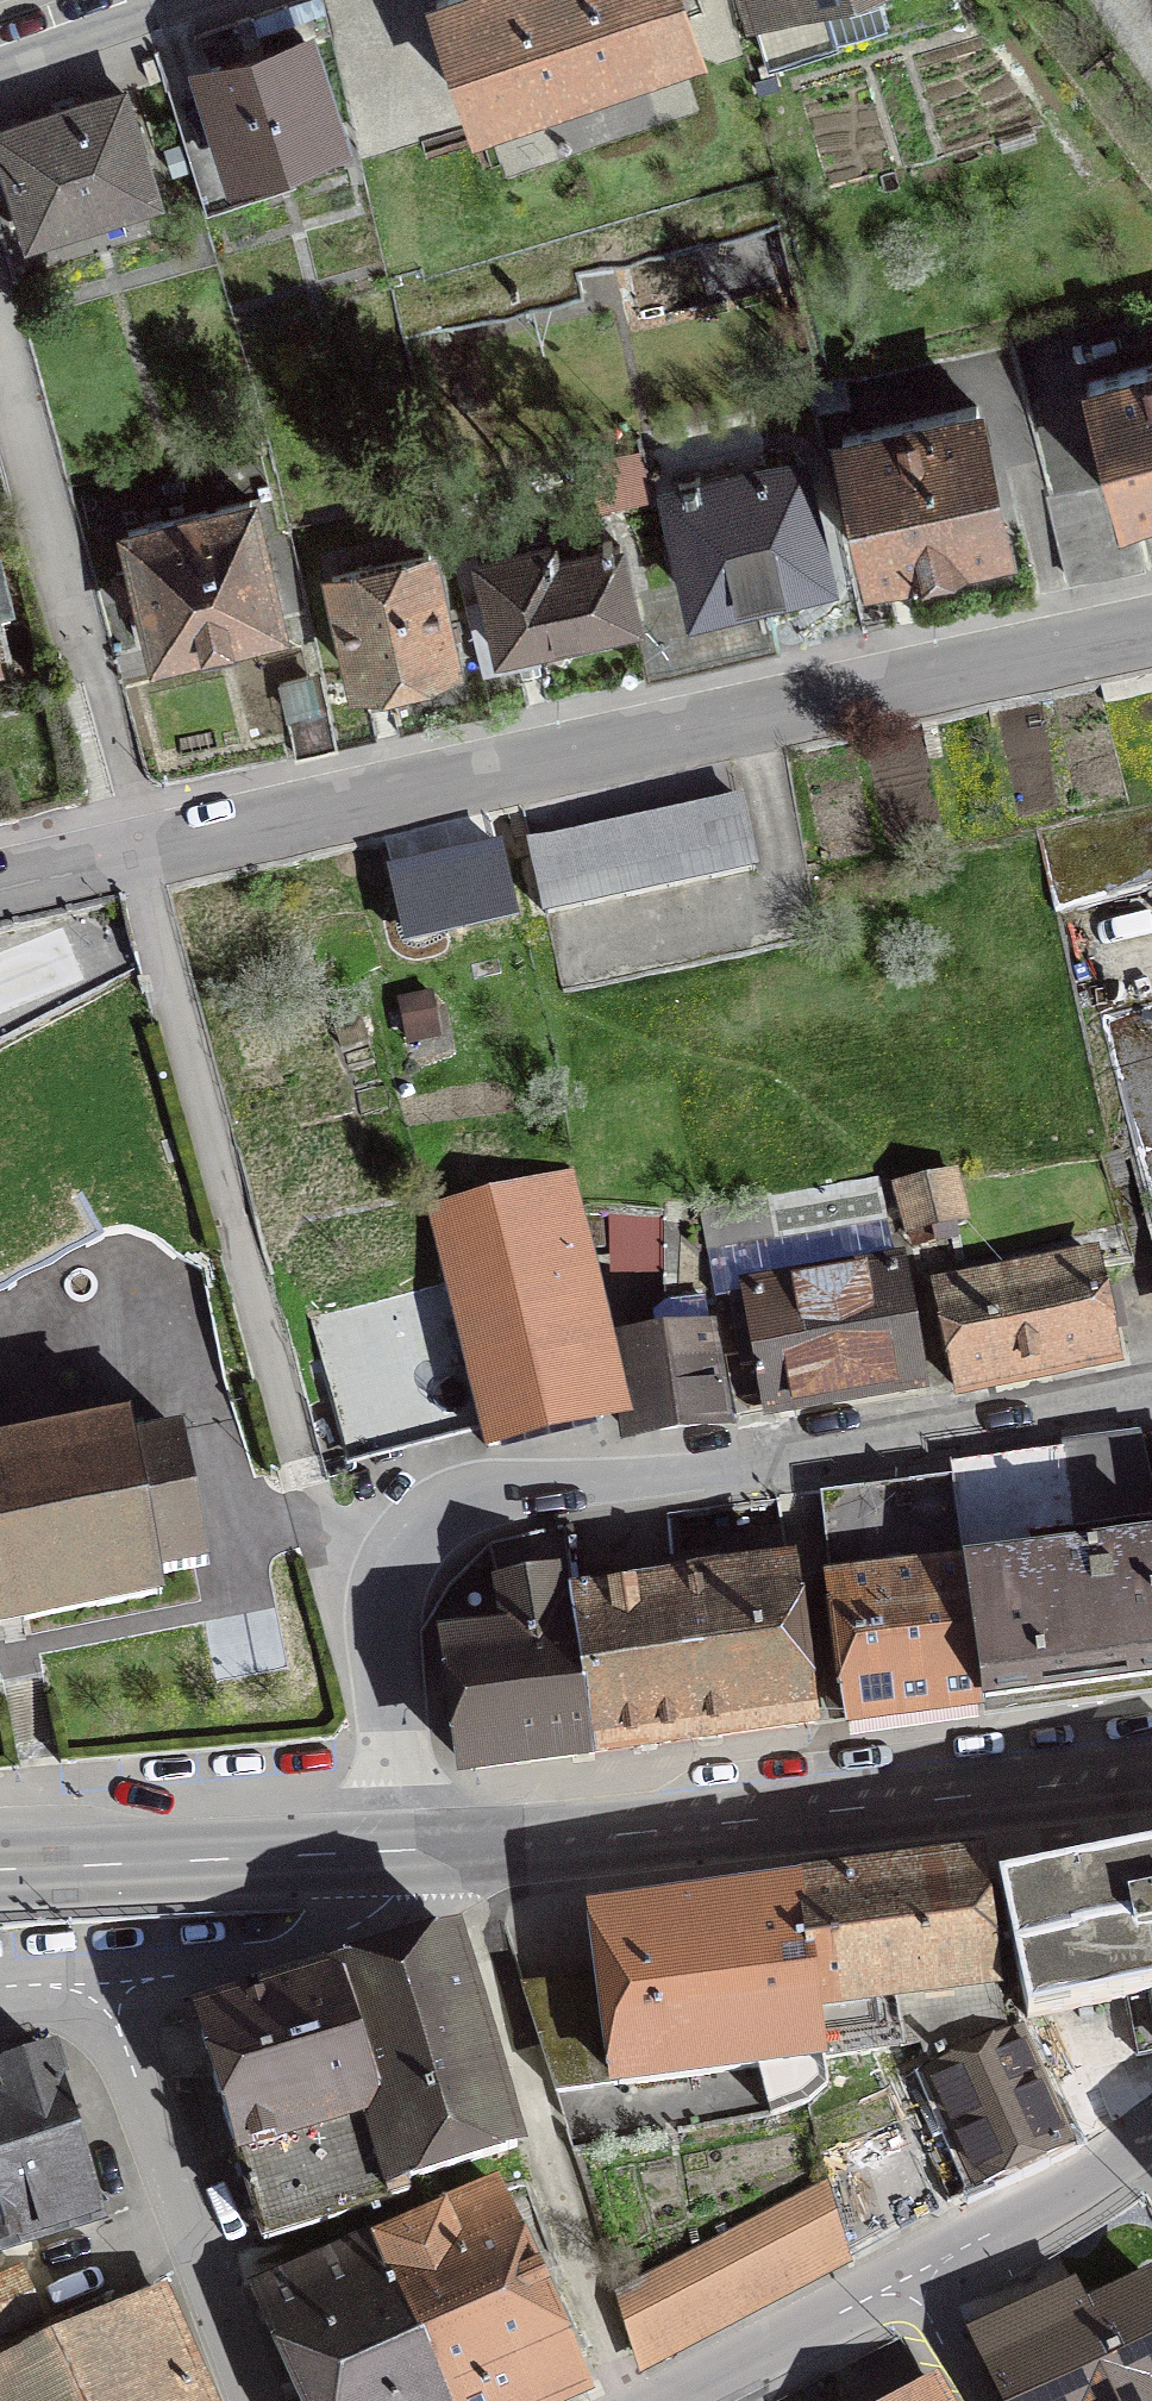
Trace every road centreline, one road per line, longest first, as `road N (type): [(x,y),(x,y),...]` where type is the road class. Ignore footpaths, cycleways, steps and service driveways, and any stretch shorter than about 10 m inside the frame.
road 1 (residential): [(1151,631),(0,877)]
road 2 (residential): [(411,1850),(399,1797),(386,1606),(400,1557),(425,1516),(486,1493),(658,1485),(1151,1401)]
road 3 (secondary): [(411,1850),(1151,1777)]
road 4 (residential): [(269,2400),(105,1986)]
road 5 (secondary): [(0,1870),(411,1850)]
road 6 (residential): [(105,1986),(225,1972),(338,1935),(390,1901),(411,1850)]
road 7 (residential): [(918,2275),(678,2400)]
road 8 (residential): [(1151,2139),(918,2275)]
road 9 (residential): [(0,52),(148,0)]
road 10 (residential): [(918,2275),(982,2400)]

